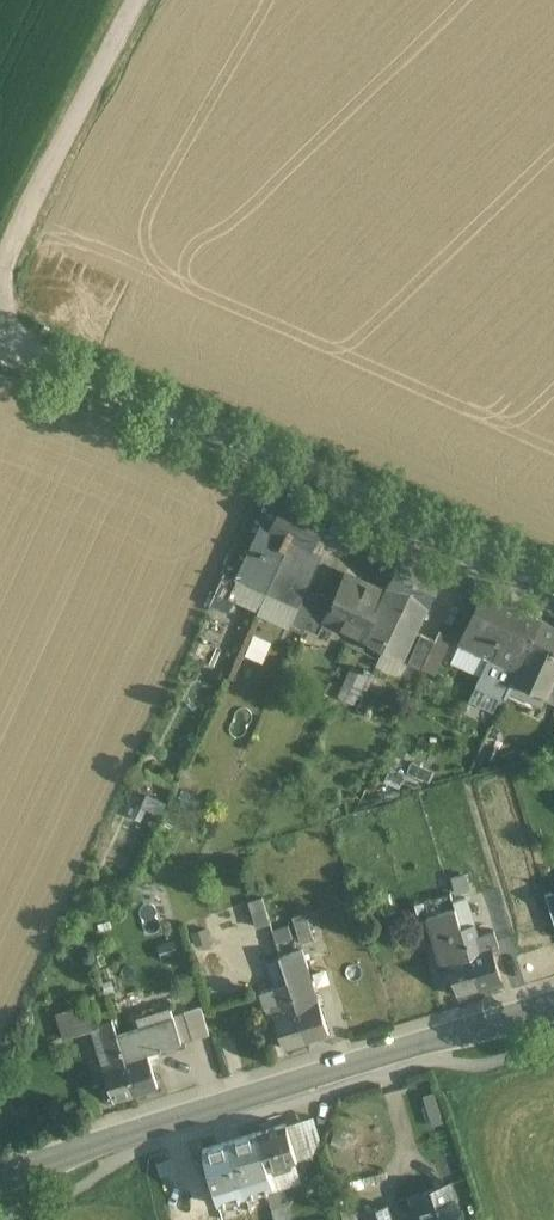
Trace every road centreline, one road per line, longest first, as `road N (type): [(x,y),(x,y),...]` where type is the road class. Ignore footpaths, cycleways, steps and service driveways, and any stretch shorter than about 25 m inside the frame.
road 1 (residential): [(553,582),(0,351)]
road 2 (tertiary): [(0,1179),(159,1120),(553,1007)]
road 3 (track): [(0,287),(138,0)]

